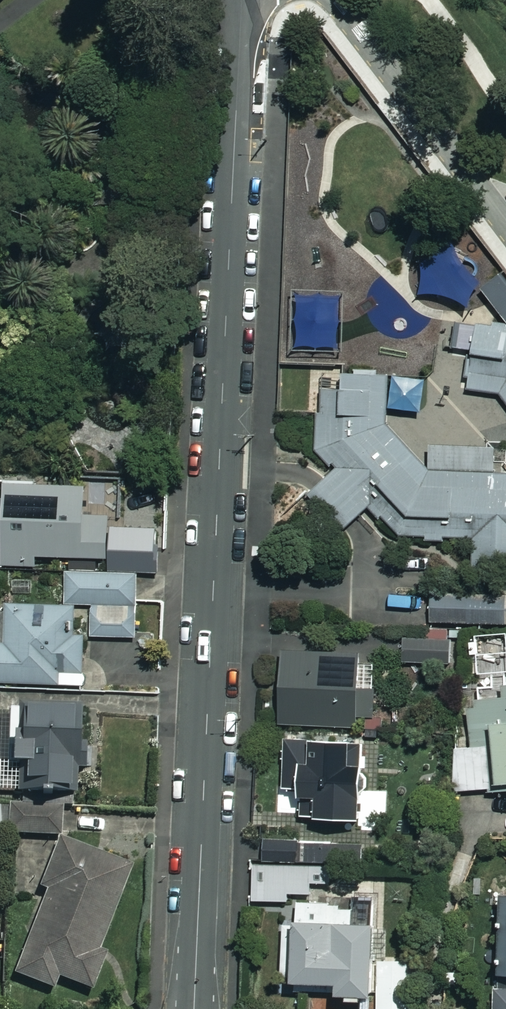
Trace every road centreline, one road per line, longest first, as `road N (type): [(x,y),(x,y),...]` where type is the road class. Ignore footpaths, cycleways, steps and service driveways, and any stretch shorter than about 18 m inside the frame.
road 1 (residential): [(194,1008),(241,0)]
road 2 (residential): [(329,0),(505,227)]

